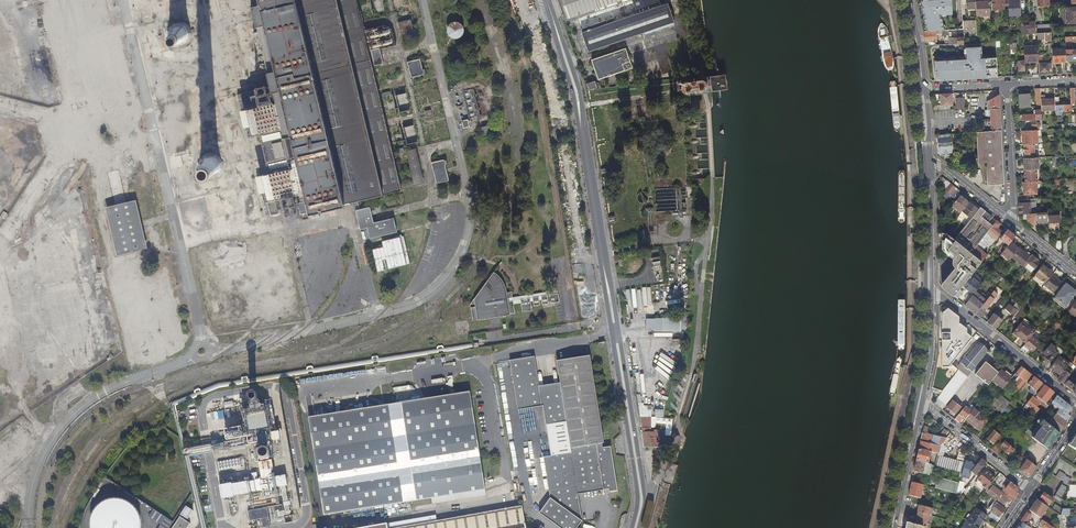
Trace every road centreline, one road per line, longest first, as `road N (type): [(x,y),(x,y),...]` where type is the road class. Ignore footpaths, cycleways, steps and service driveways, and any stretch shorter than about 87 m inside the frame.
road 1 (secondary): [(541,0),(576,105),(639,478)]
road 2 (secondary): [(929,294),(926,354),(889,527)]
road 3 (residential): [(1075,403),(945,298),(929,294)]
road 4 (residential): [(1015,225),(1006,84)]
road 5 (residential): [(922,402),(1030,487)]
road 6 (secondary): [(895,527),(922,402)]

